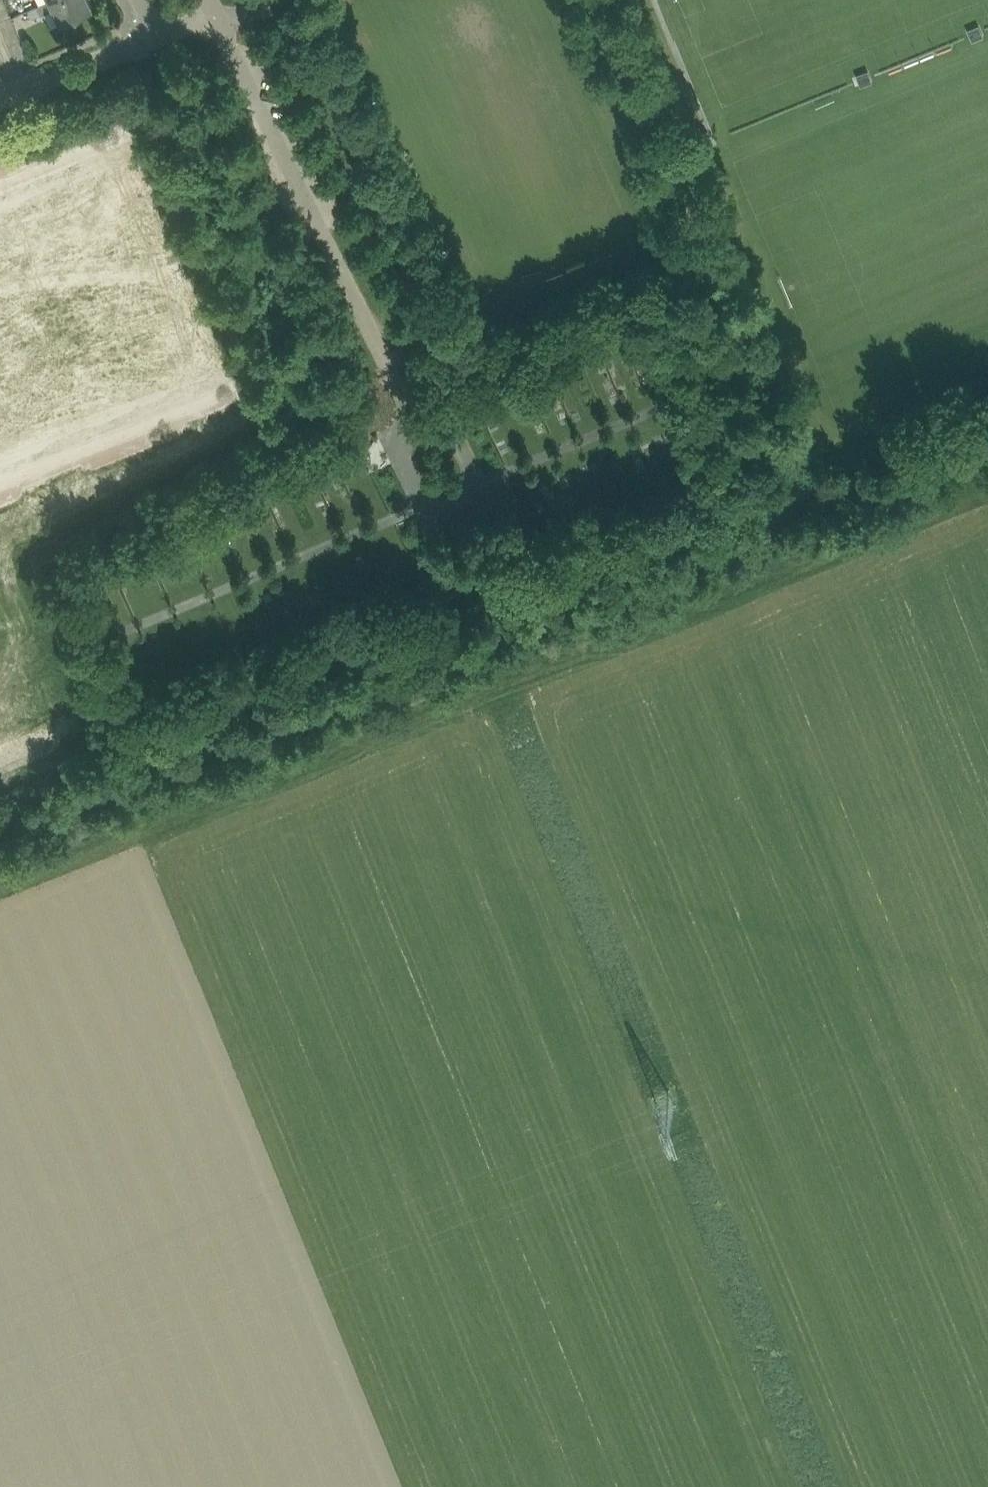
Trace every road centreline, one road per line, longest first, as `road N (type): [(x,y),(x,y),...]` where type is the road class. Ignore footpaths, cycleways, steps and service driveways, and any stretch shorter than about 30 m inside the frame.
road 1 (residential): [(389,373),(219,26)]
road 2 (residential): [(0,486),(236,391)]
road 3 (residential): [(0,101),(159,38)]
road 4 (residential): [(0,182),(128,131)]

